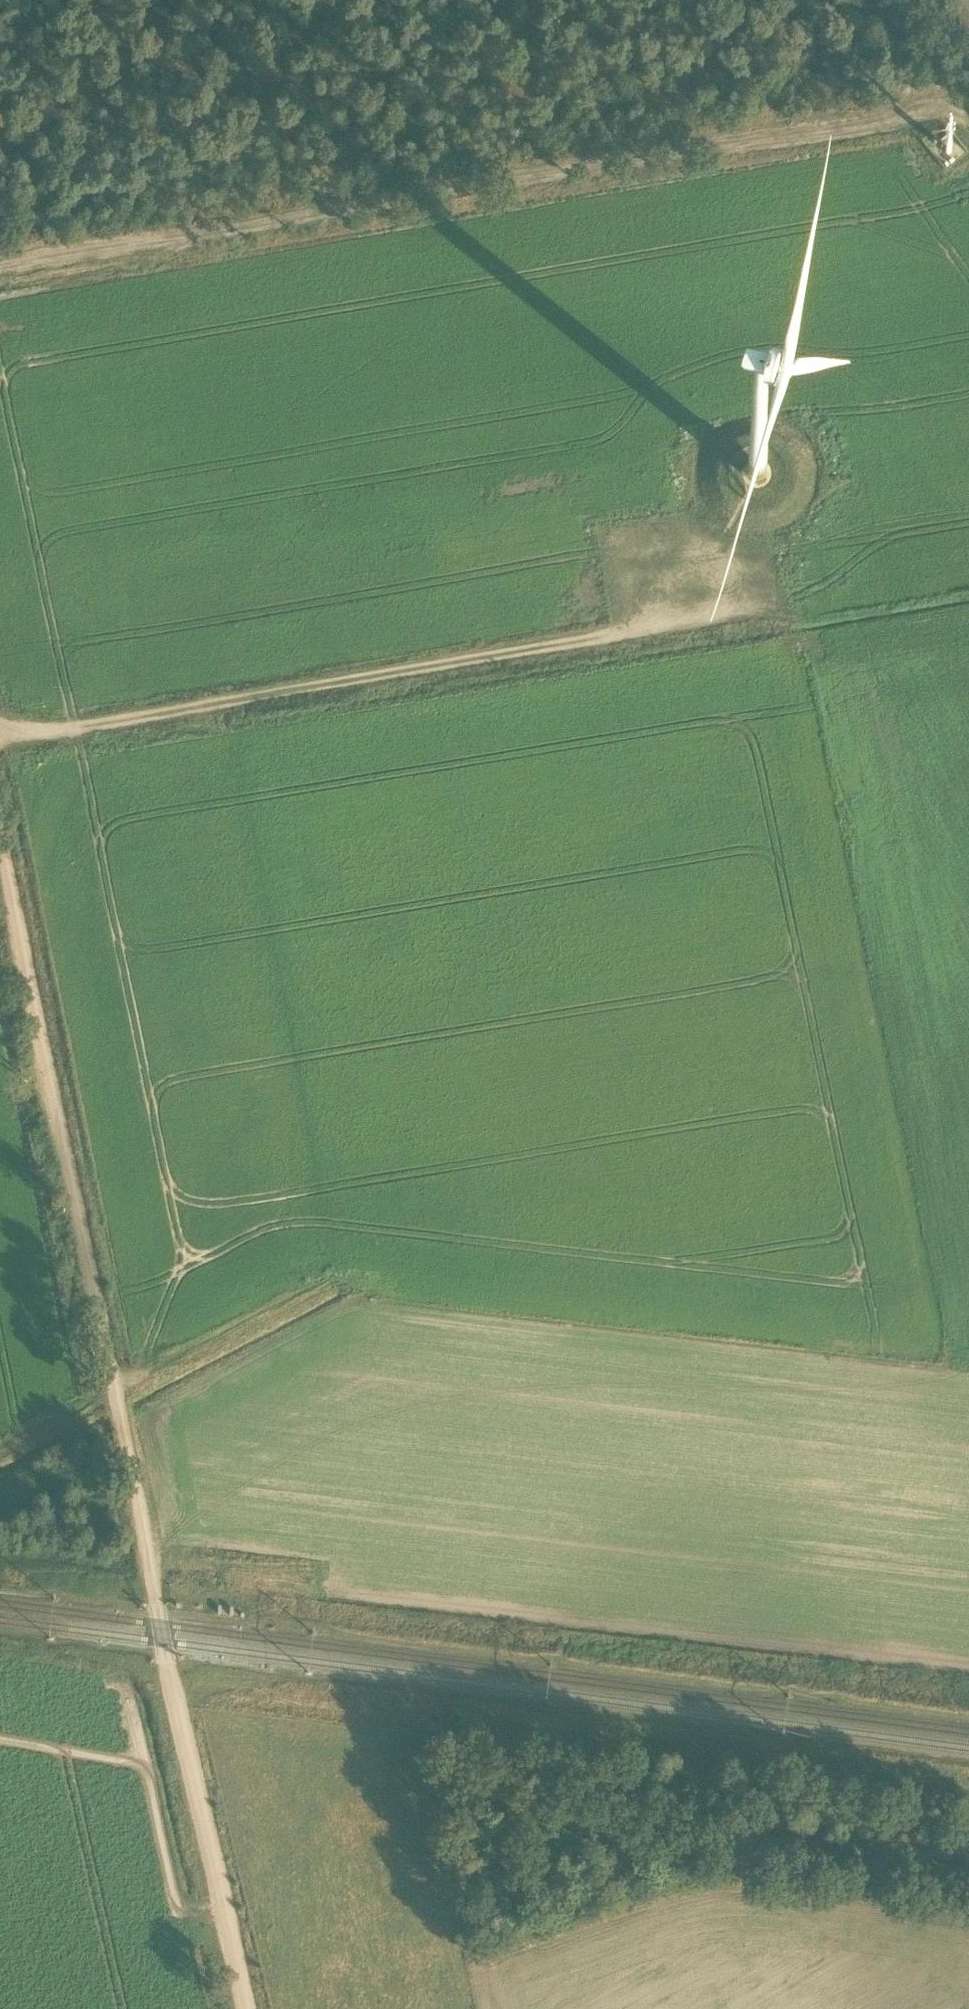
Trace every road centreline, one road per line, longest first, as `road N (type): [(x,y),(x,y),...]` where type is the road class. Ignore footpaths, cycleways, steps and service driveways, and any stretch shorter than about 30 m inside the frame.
road 1 (track): [(0,274),(408,194),(949,104)]
road 2 (track): [(241,2008),(146,1549),(119,1380),(53,1097)]
road 3 (track): [(0,842),(53,1097)]
road 4 (track): [(873,0),(949,104),(968,119)]

